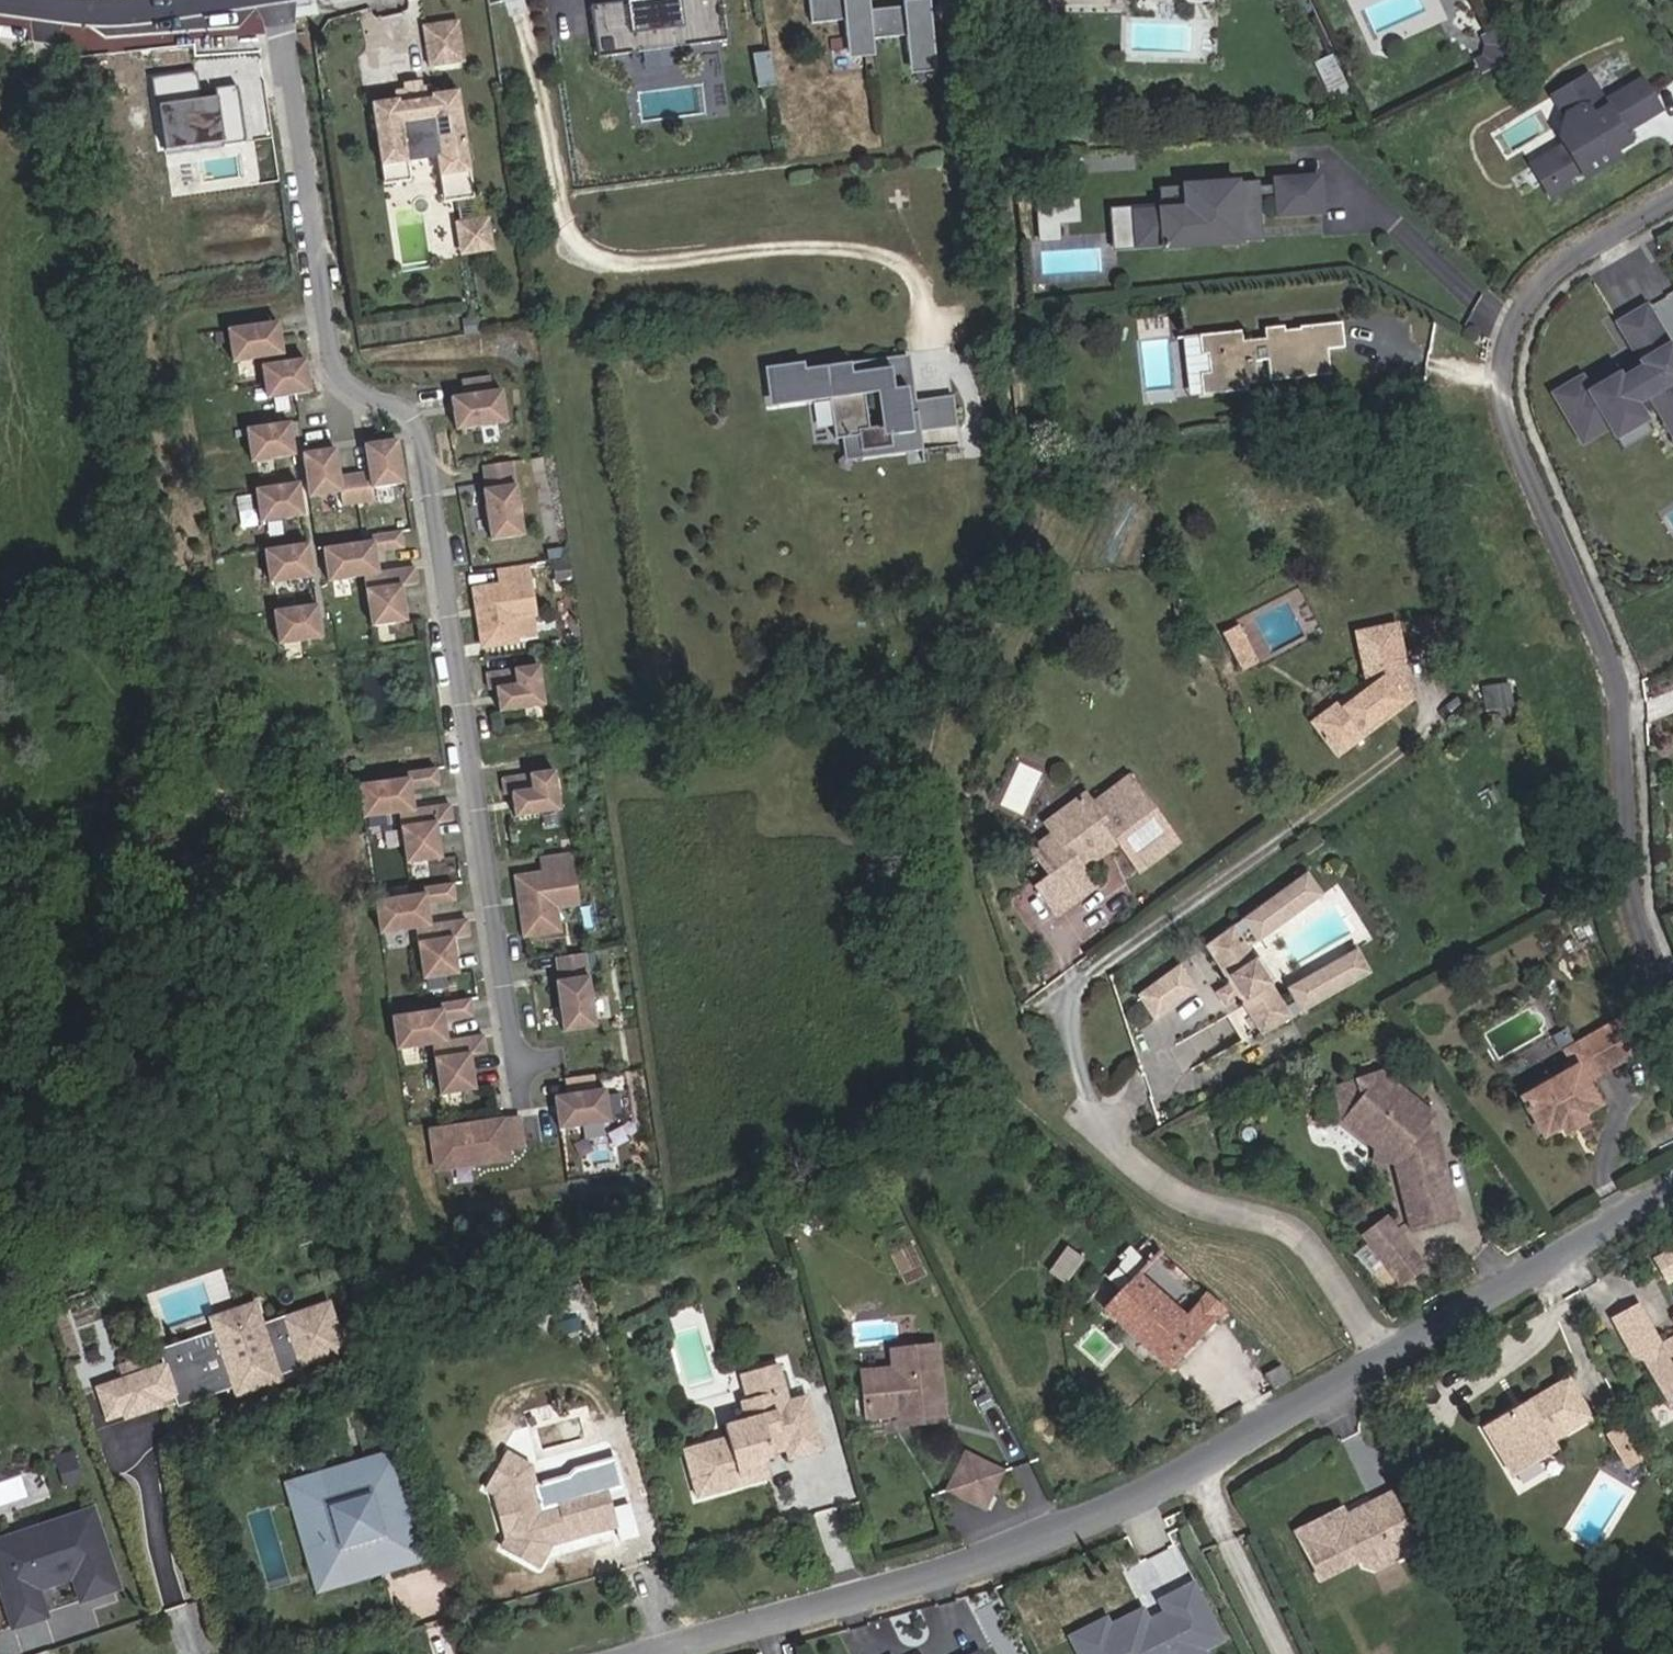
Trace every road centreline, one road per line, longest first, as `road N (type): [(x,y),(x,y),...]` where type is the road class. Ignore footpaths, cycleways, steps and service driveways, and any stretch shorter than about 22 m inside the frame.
road 1 (residential): [(275,0),(332,358),(359,393),(406,409),(422,427),(516,1064)]
road 2 (residential): [(1672,197),(1536,287),(1504,342),(1505,415),(1616,680),(1629,858),(1672,1002)]
road 3 (residential): [(1386,1354),(1175,1478),(988,1551),(643,1653)]
road 4 (residential): [(1386,1354),(1350,1273),(1295,1219),(1159,1176),(1120,1119)]
road 5 (residential): [(1672,1190),(1386,1354)]
road 6 (unclassified): [(46,0),(212,0)]

